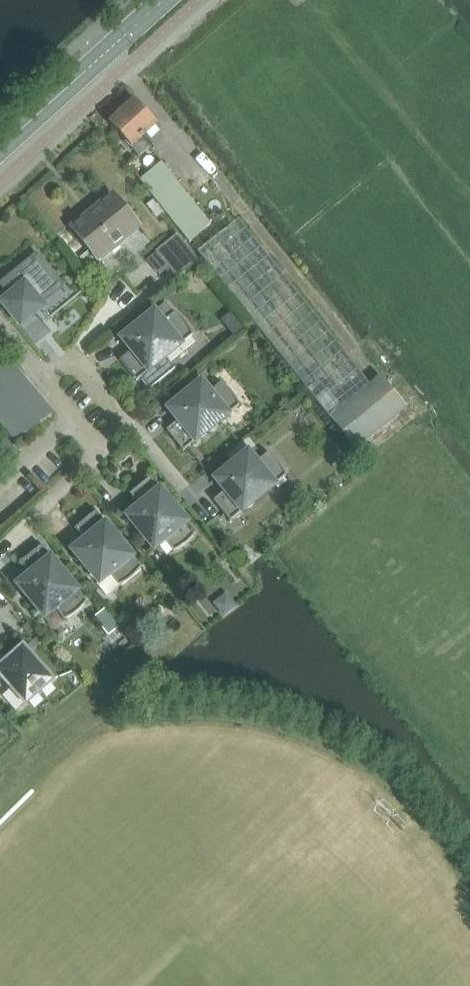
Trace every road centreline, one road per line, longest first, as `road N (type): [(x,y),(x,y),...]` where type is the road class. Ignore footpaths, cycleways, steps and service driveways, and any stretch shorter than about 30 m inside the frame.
road 1 (tertiary): [(164,0),(0,150)]

